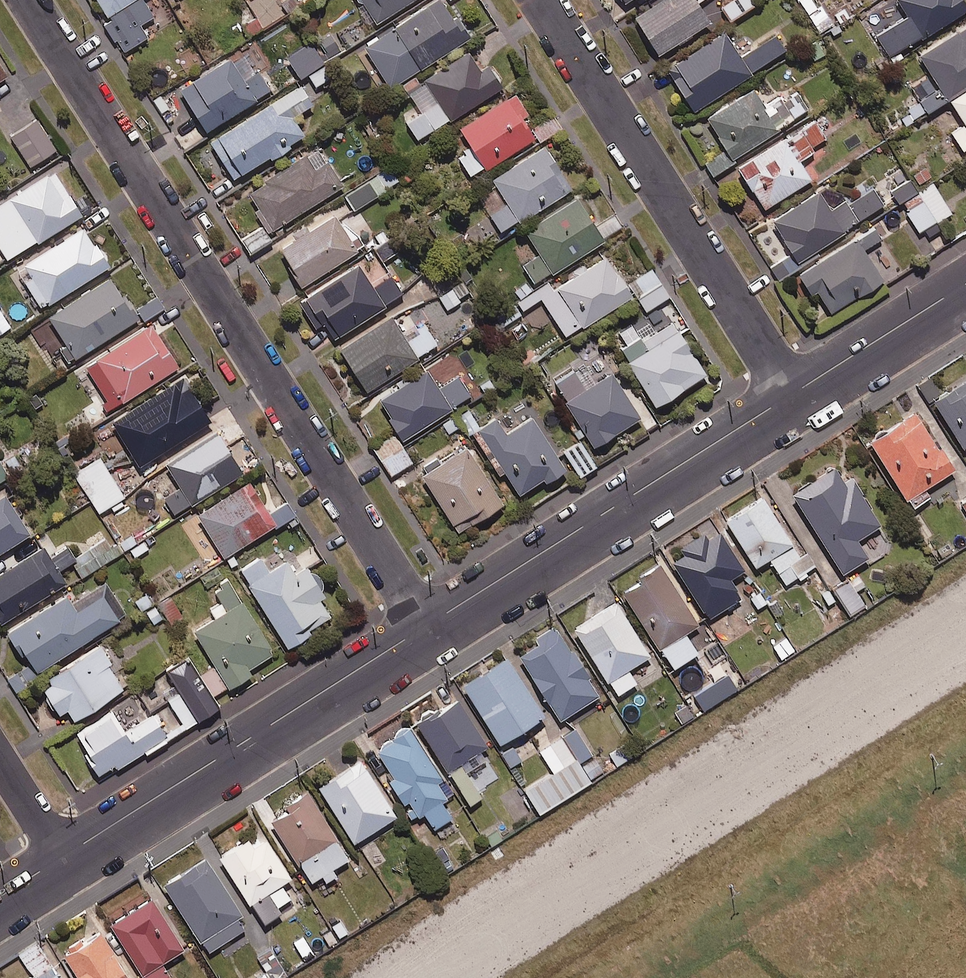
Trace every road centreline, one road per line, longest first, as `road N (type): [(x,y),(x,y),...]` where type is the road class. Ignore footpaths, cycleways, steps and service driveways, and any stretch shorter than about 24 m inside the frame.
road 1 (residential): [(29,0),(427,625)]
road 2 (residential): [(545,0),(792,394)]
road 3 (tertiary): [(62,857),(427,625)]
road 4 (tertiary): [(427,625),(792,394)]
road 5 (tertiary): [(792,394),(965,283)]

